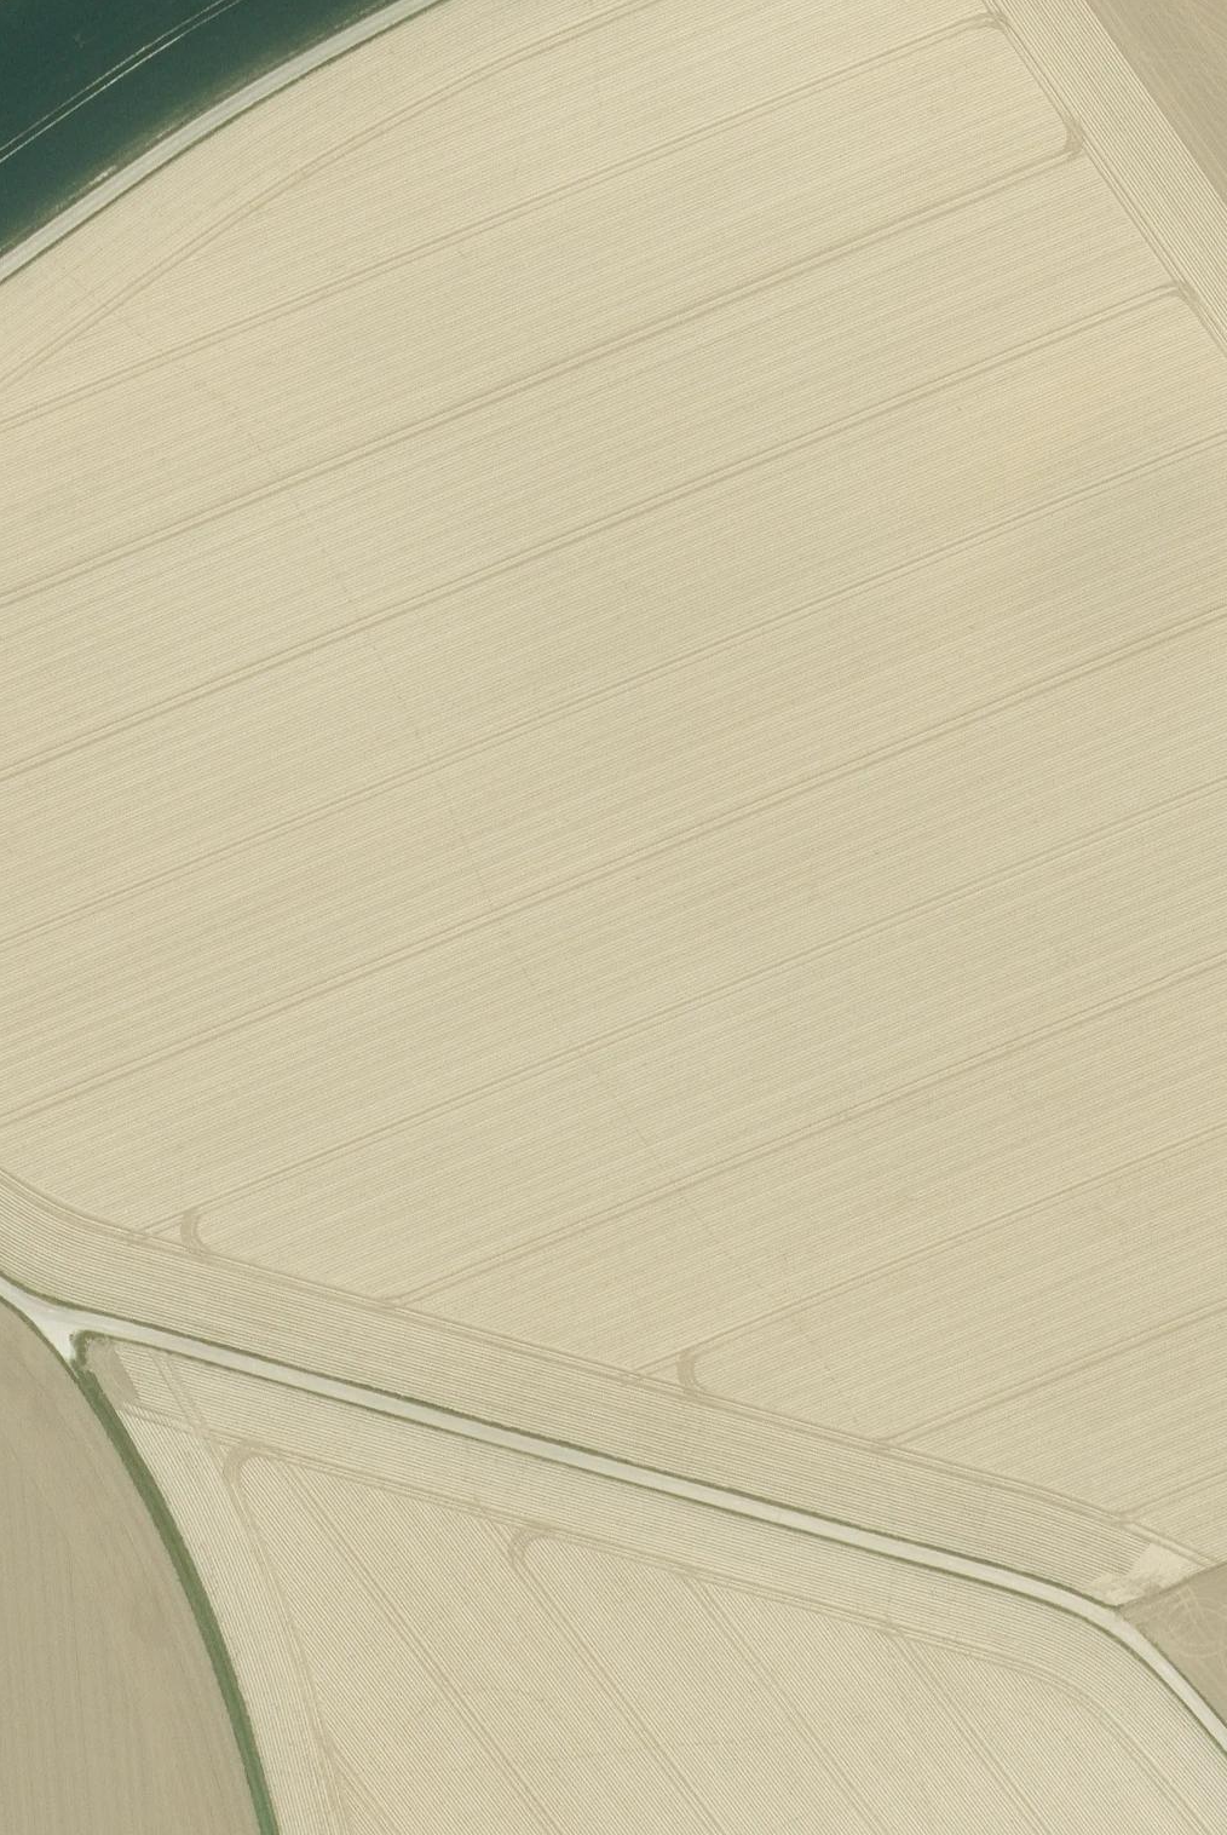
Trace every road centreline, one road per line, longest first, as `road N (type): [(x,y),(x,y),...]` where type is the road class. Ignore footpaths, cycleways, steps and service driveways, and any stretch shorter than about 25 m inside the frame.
road 1 (track): [(0,1283),(33,1304),(1001,1576),(1092,1613),(1147,1648),(1226,1741)]
road 2 (unclassified): [(419,0),(183,144),(0,273)]

